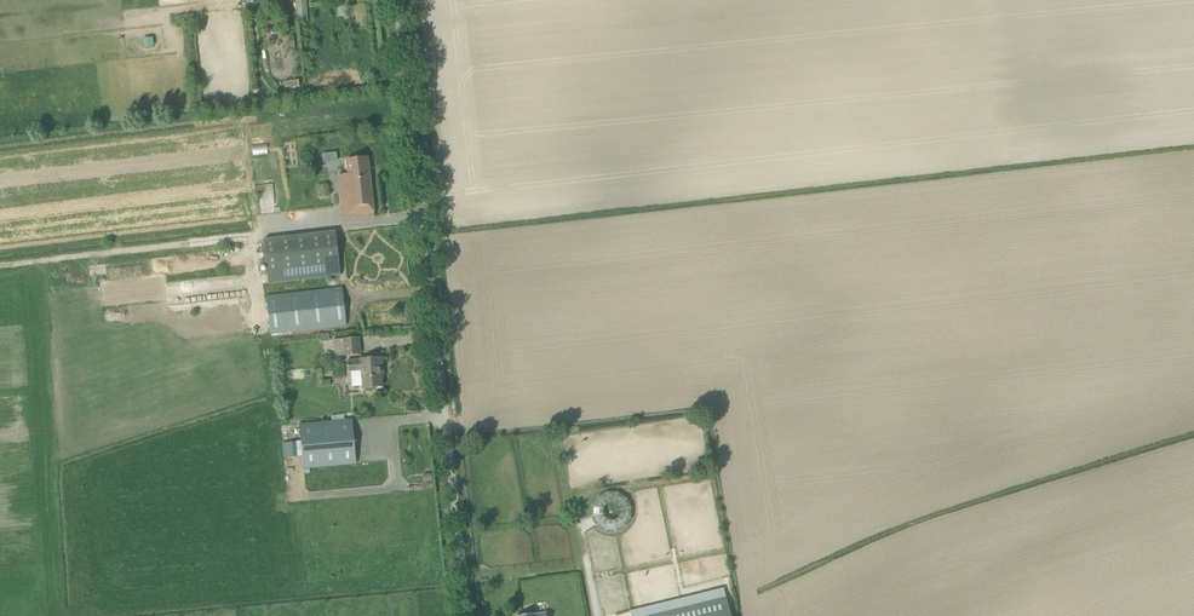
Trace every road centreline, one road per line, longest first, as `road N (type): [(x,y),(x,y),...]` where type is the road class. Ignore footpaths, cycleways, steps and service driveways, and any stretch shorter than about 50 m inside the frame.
road 1 (unclassified): [(468,615),(397,0)]
road 2 (track): [(189,244),(0,266)]

